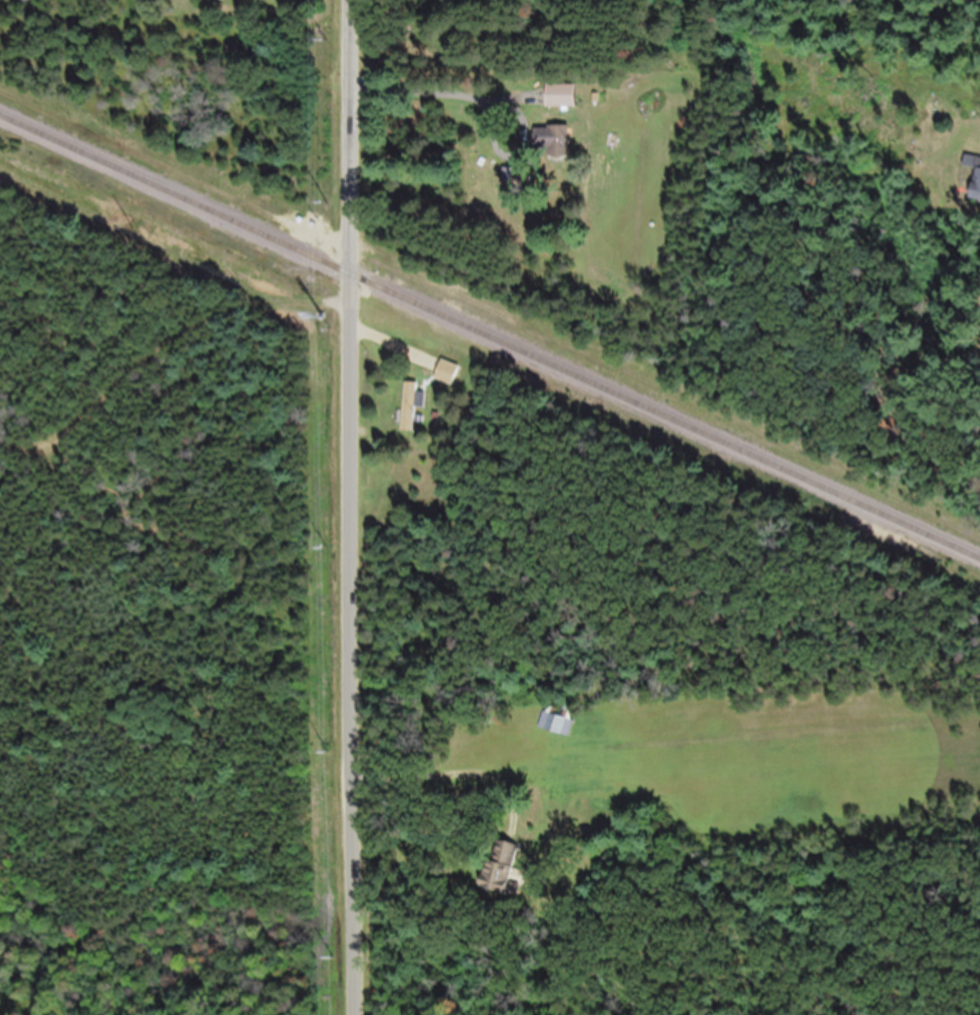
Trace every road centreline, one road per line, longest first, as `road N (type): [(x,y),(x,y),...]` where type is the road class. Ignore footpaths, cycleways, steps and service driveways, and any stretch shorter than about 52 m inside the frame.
road 1 (residential): [(356,1014),(352,0)]
road 2 (residential): [(352,98),(166,62),(0,3)]

